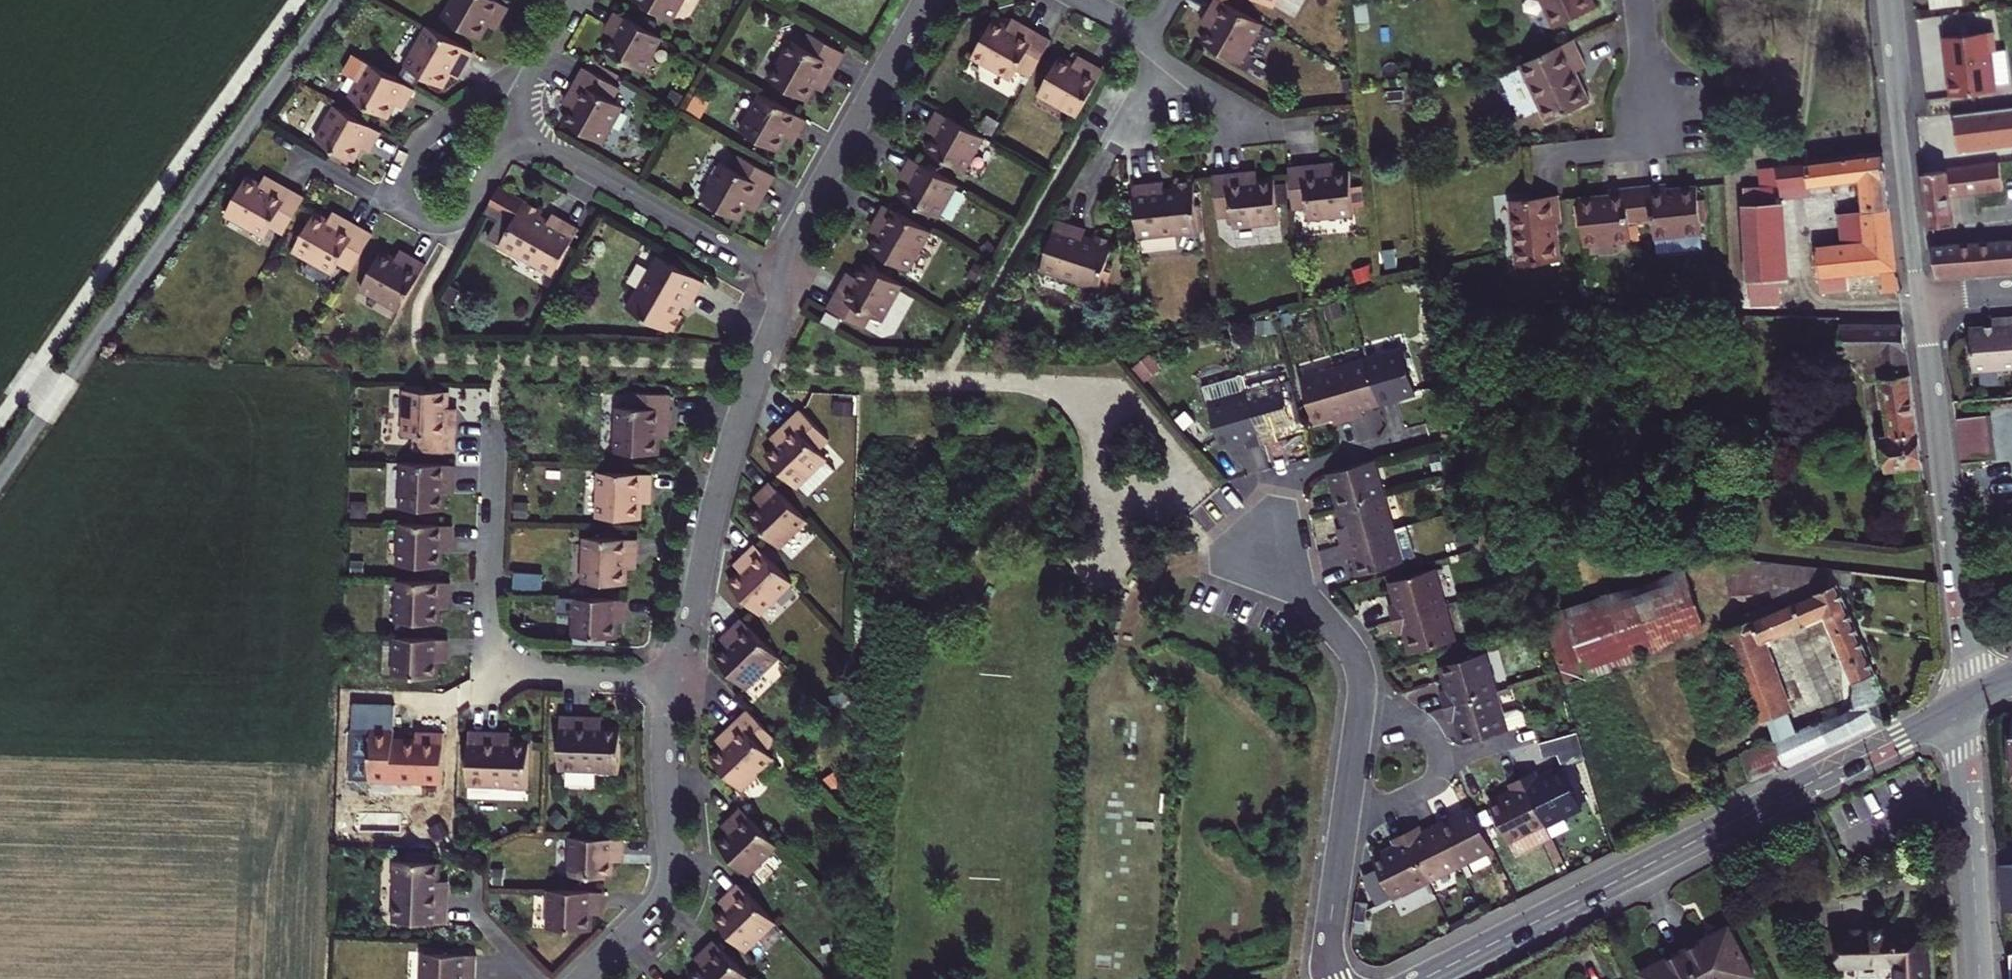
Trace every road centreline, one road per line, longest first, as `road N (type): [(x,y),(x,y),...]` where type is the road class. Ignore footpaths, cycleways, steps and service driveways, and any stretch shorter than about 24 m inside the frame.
road 1 (residential): [(1325,978),(1363,686),(1348,644),(1252,530),(1299,466),(1402,438)]
road 2 (secondary): [(1420,978),(1965,705)]
road 3 (track): [(353,0),(0,495)]
road 4 (residential): [(668,679),(484,671),(495,432)]
road 5 (residential): [(668,679),(774,318),(780,272)]
road 6 (residential): [(1920,299),(1965,705)]
road 7 (residential): [(521,128),(460,221),(437,226),(403,202),(400,172),(427,132),(505,81),(529,79)]
road 8 (residential): [(577,978),(642,916),(667,880),(668,679)]
road 9 (residential): [(780,272),(925,0)]
road 10 (residential): [(1888,0),(1920,299)]
road 11 (residential): [(780,272),(521,128)]
road 12 (residential): [(1965,705),(1980,978)]
road 13 (residential): [(1556,155),(1654,145),(1638,0)]
road 14 (residential): [(1165,58),(1089,182)]
road 15 (residential): [(1272,127),(1165,58)]

